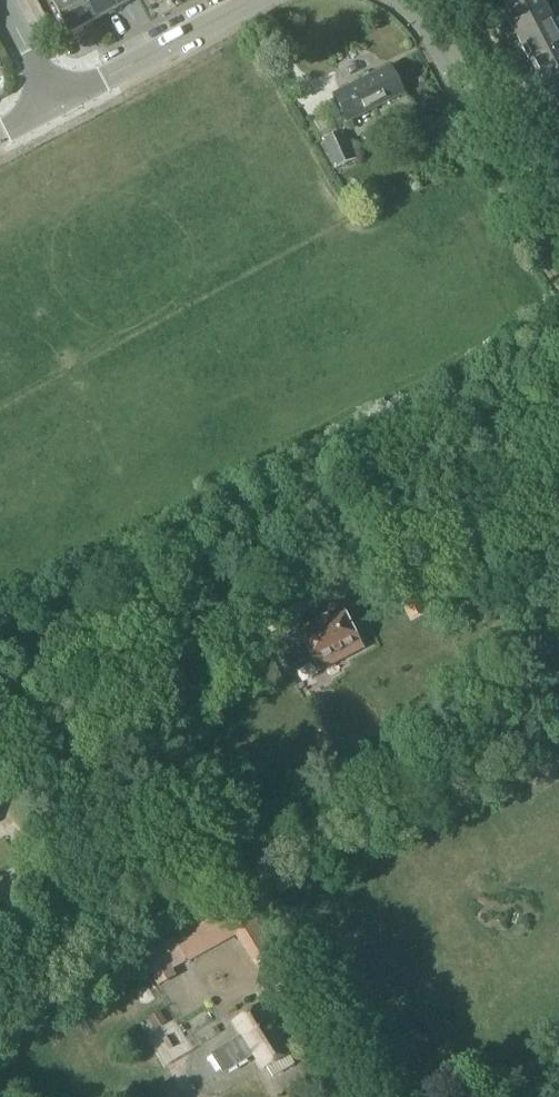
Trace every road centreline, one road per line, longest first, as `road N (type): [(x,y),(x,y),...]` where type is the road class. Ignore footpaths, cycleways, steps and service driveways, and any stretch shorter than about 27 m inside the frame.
road 1 (track): [(558,352),(0,650)]
road 2 (residential): [(558,258),(444,32),(414,0)]
road 3 (residential): [(54,98),(230,0)]

